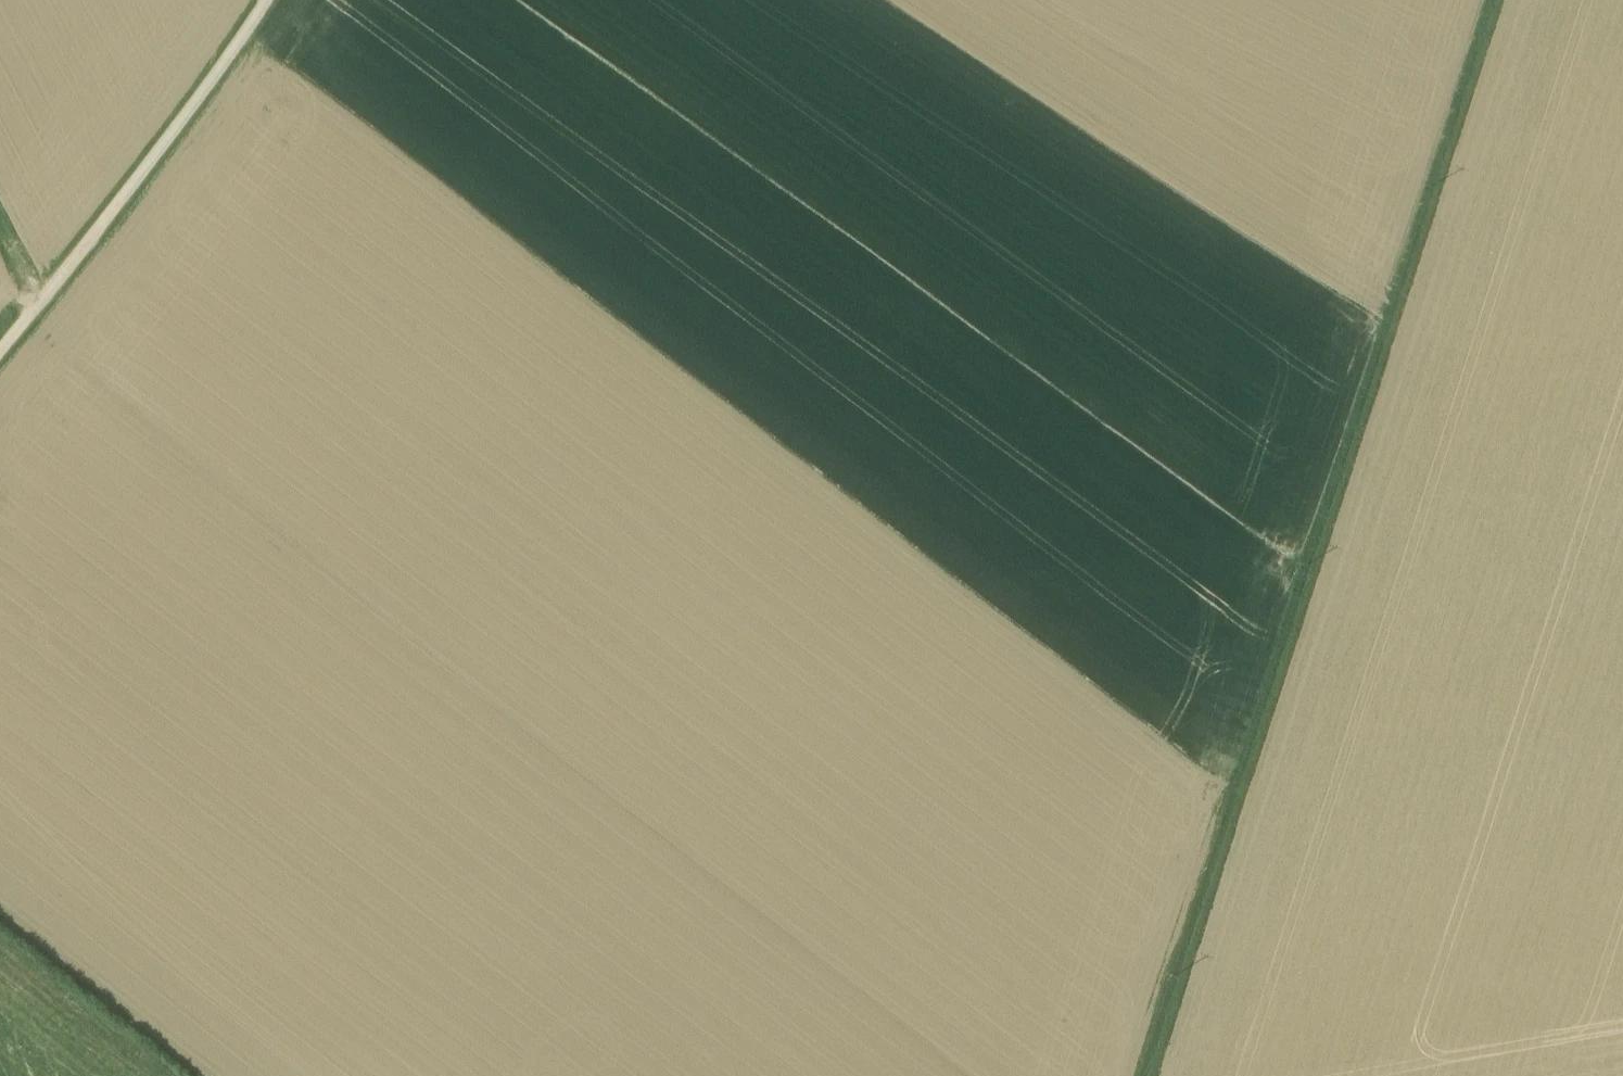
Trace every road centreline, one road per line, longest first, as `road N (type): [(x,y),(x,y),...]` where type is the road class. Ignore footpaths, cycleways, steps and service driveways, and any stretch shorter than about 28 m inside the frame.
road 1 (track): [(0,341),(153,158),(261,0)]

